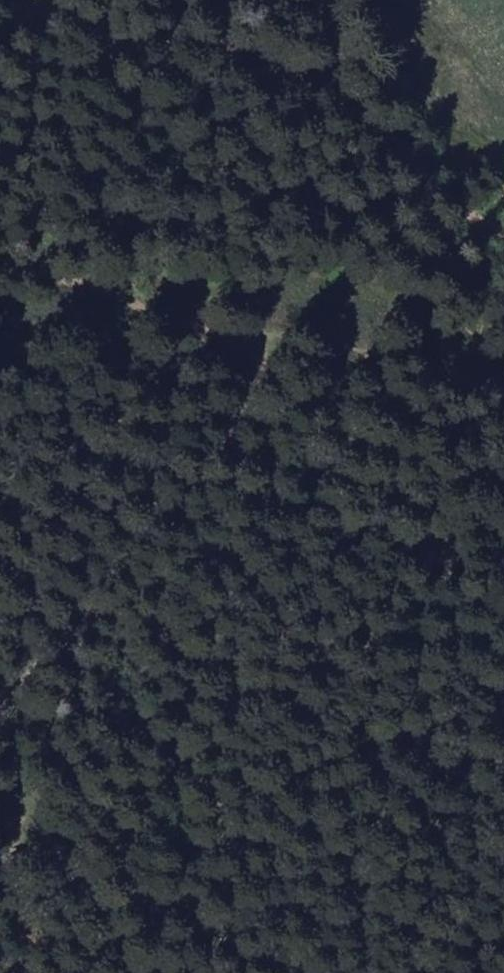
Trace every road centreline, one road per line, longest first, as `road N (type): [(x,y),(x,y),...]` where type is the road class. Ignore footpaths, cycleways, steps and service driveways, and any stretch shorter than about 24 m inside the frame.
road 1 (track): [(503,246),(412,151),(318,88),(242,51),(170,39),(109,46),(0,97)]
road 2 (track): [(7,698),(200,563),(371,346)]
road 3 (track): [(20,972),(7,698),(0,703)]

